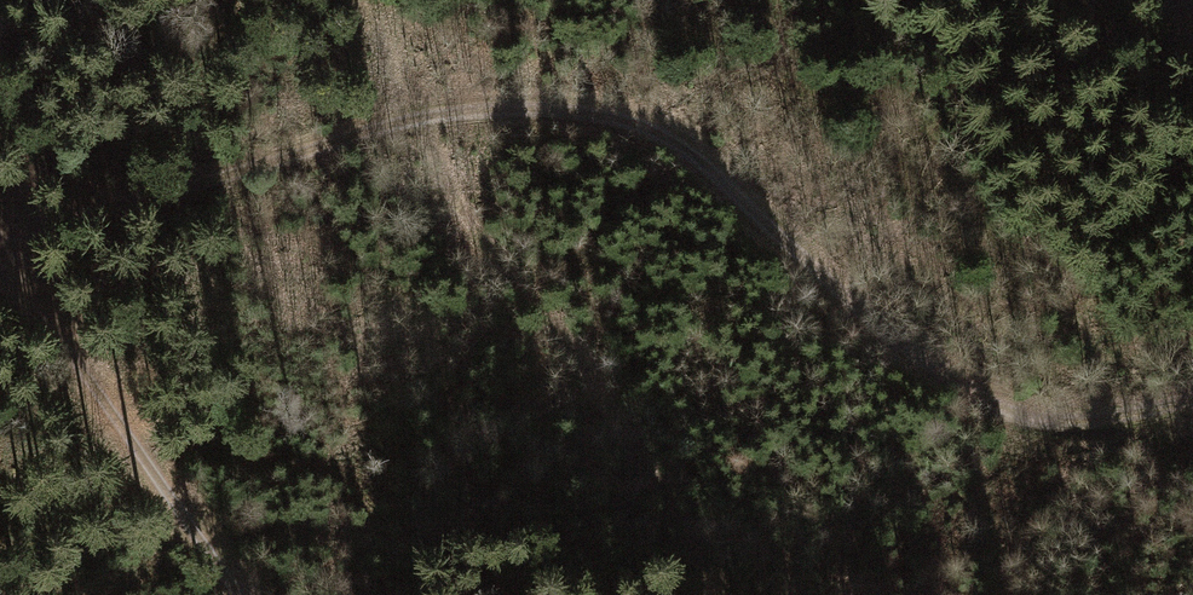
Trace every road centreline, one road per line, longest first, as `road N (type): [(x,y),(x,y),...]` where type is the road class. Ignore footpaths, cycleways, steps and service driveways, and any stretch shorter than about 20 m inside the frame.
road 1 (track): [(0,240),(418,116),(537,106),(629,122),(707,173),(916,363),(984,414),(1046,419),(1192,398)]
road 2 (track): [(697,590),(650,470),(551,331),(478,250),(360,0)]
road 3 (track): [(236,594),(0,257)]

